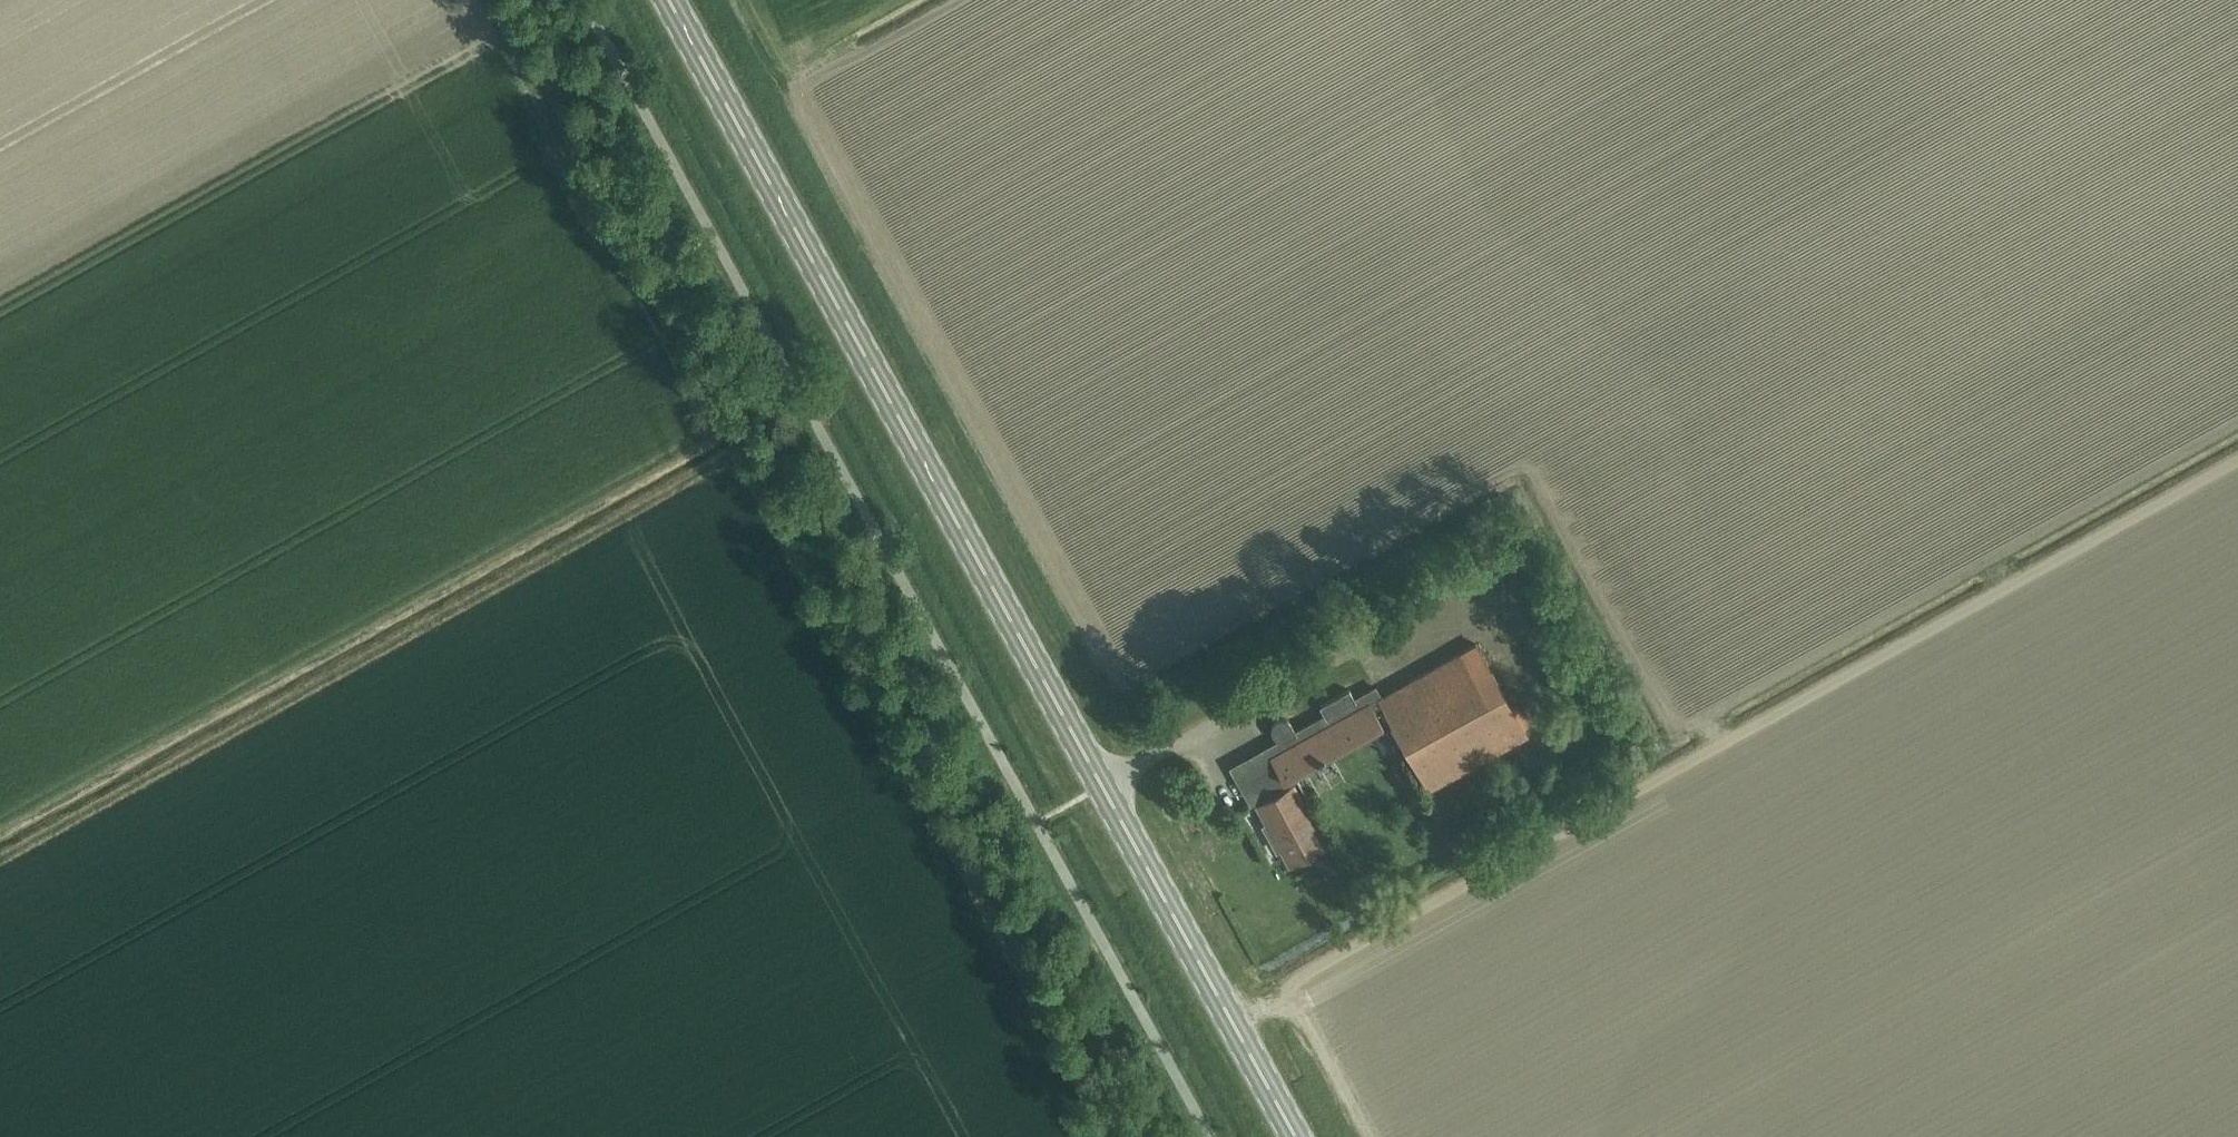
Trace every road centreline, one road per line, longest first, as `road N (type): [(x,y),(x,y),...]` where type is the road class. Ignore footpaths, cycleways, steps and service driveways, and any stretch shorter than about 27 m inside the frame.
road 1 (secondary): [(1291,1136),(647,0)]

